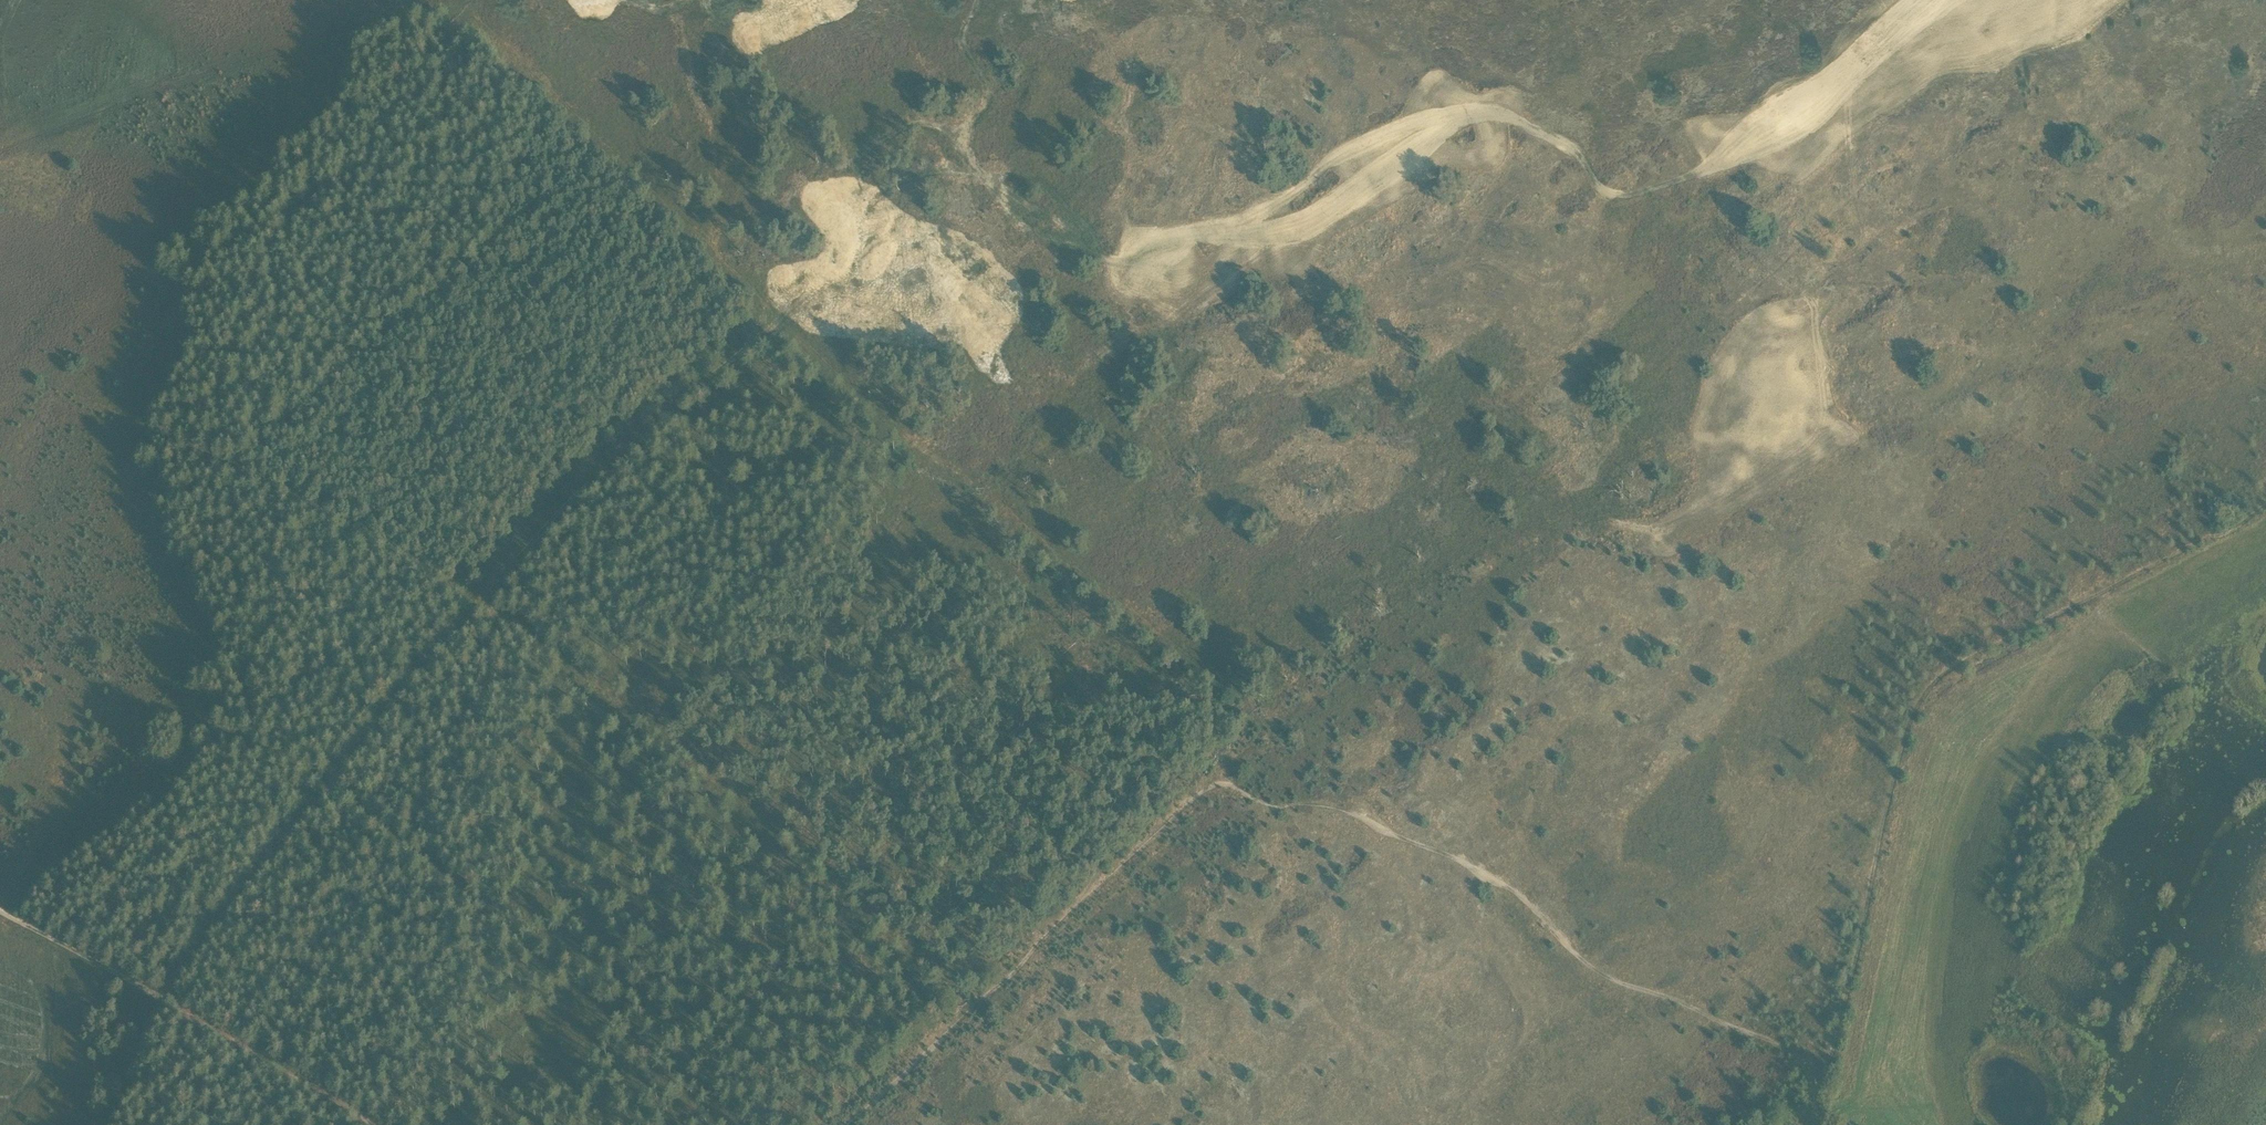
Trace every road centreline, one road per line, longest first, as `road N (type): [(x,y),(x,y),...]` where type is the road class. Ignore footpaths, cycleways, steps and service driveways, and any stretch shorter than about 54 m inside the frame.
road 1 (track): [(372,1124),(154,993),(0,912)]
road 2 (track): [(154,993),(97,1124)]

